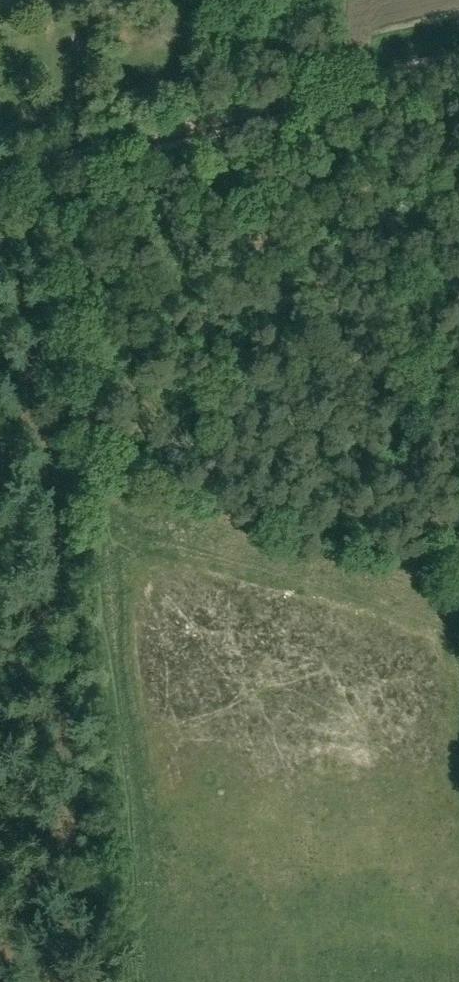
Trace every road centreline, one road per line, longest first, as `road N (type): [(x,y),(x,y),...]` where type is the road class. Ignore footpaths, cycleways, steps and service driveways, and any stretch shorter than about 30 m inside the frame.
road 1 (track): [(0,174),(458,58)]

